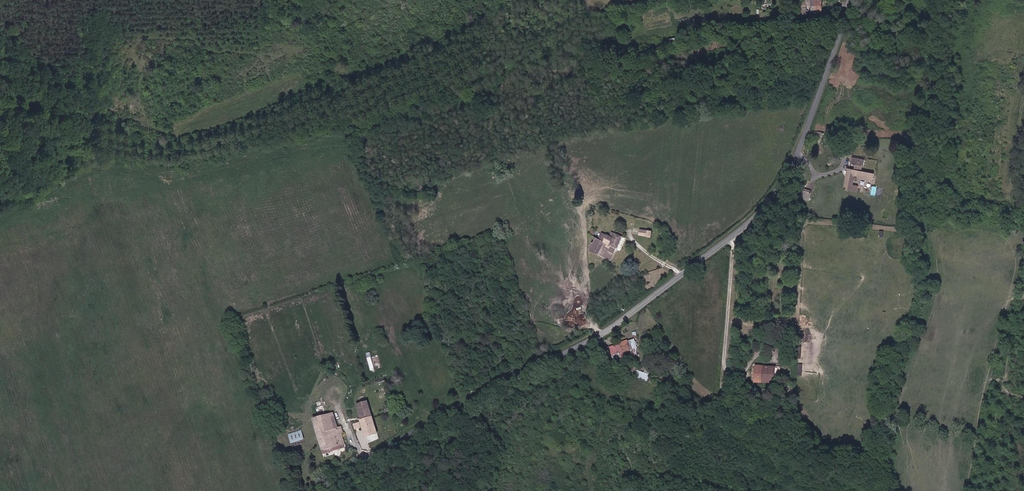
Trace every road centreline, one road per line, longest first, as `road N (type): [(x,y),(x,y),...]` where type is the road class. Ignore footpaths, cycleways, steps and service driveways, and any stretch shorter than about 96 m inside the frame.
road 1 (tertiary): [(337,490),(409,436),(597,335),(743,228),(794,165),(850,0)]
road 2 (track): [(597,335),(640,487),(654,490)]

